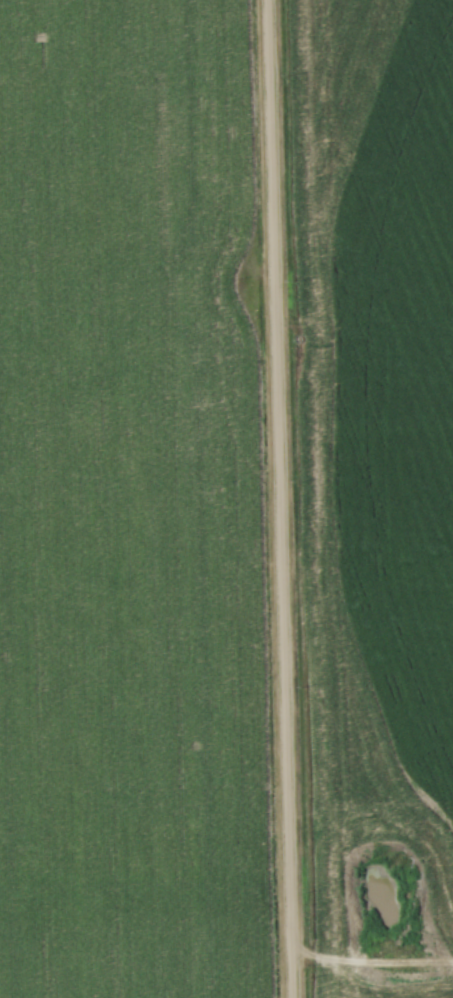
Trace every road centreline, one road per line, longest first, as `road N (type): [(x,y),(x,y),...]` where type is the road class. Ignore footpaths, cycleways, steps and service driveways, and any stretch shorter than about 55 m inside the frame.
road 1 (residential): [(268,0),(294,997)]

